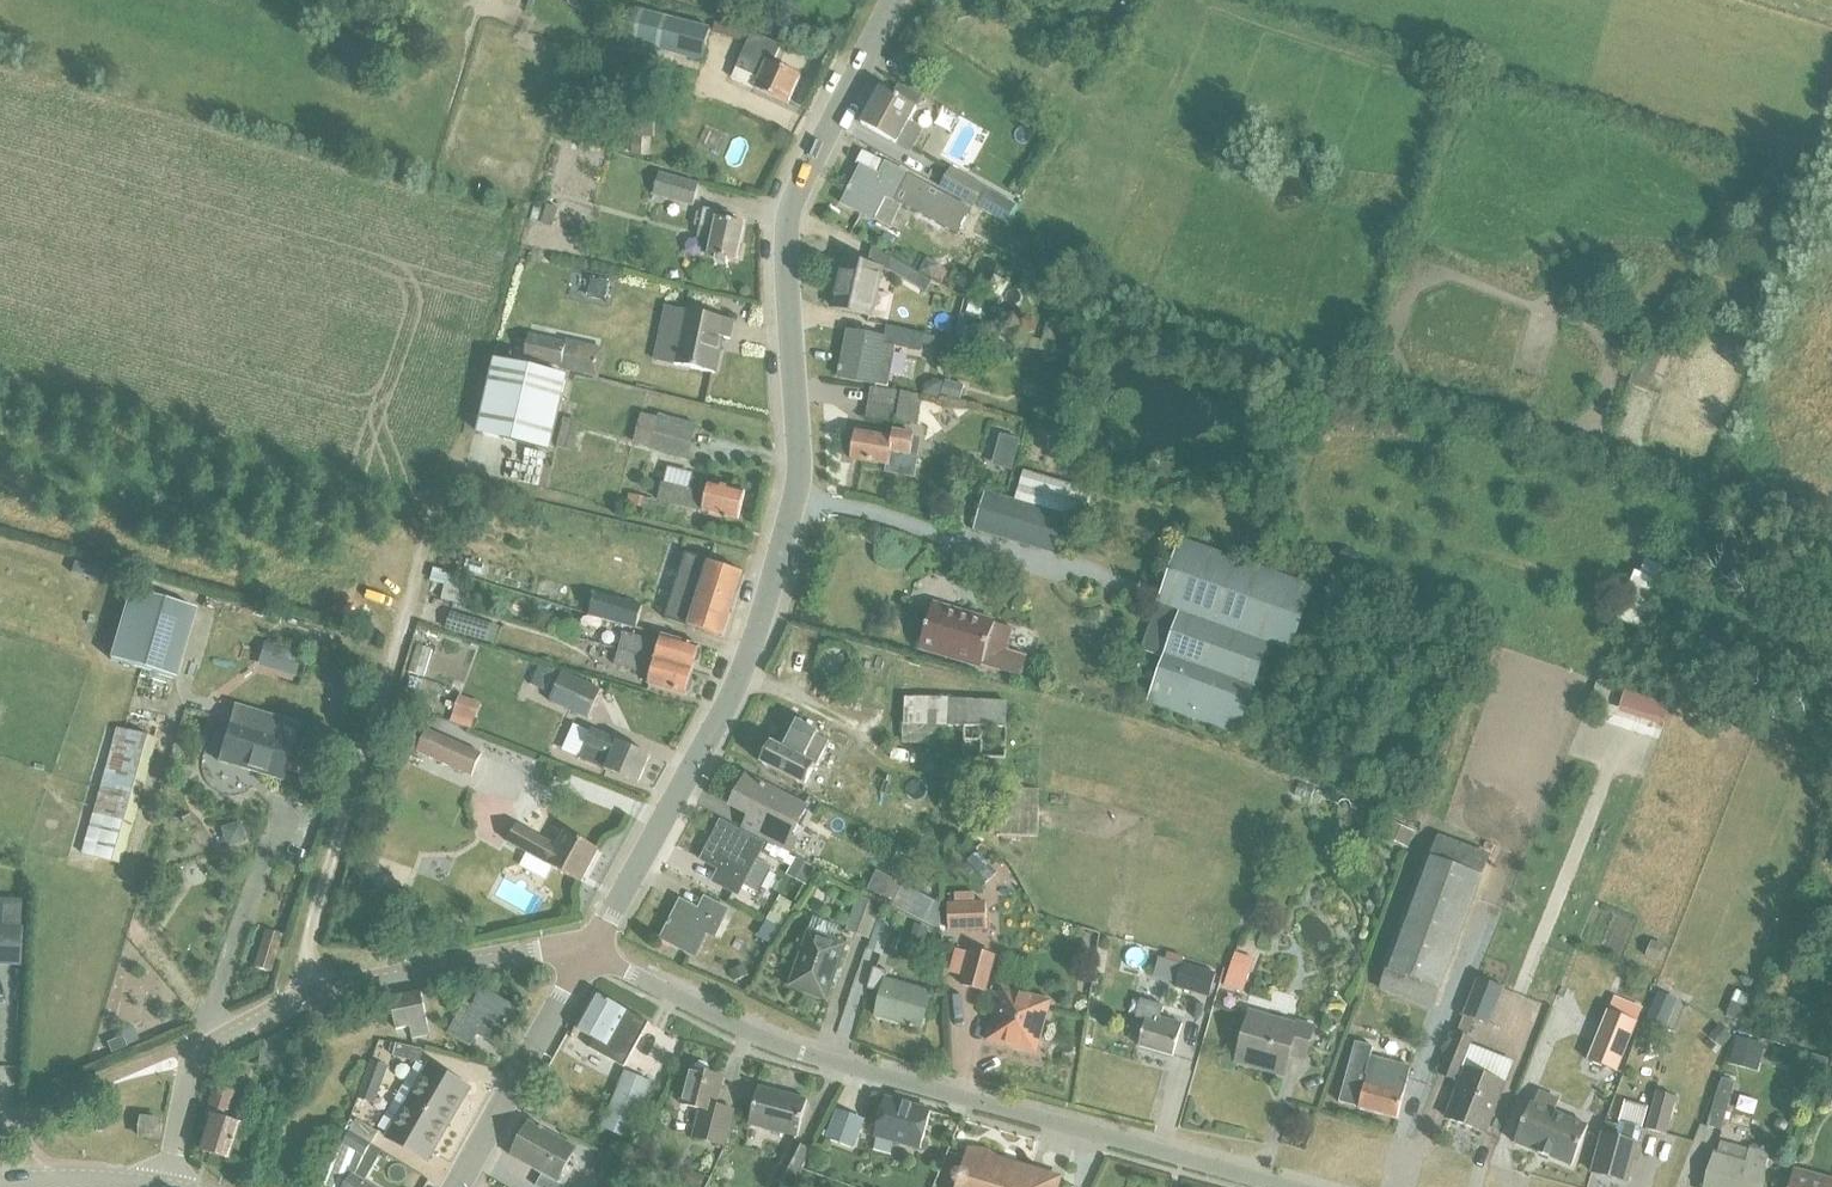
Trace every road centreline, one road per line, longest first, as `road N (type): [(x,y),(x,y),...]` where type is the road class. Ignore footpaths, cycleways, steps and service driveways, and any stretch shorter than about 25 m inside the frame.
road 1 (unclassified): [(584,952),(736,696),(796,492),(787,226),(793,184),(890,0)]
road 2 (residential): [(1324,1186),(757,1029),(584,952)]
road 3 (track): [(326,990),(311,953),(464,440)]
road 4 (unclassified): [(584,952),(553,949),(326,990),(191,1052),(172,1186)]
road 5 (residential): [(452,1186),(584,952)]
road 6 (tertiary): [(147,1186),(63,1179),(0,1184)]

